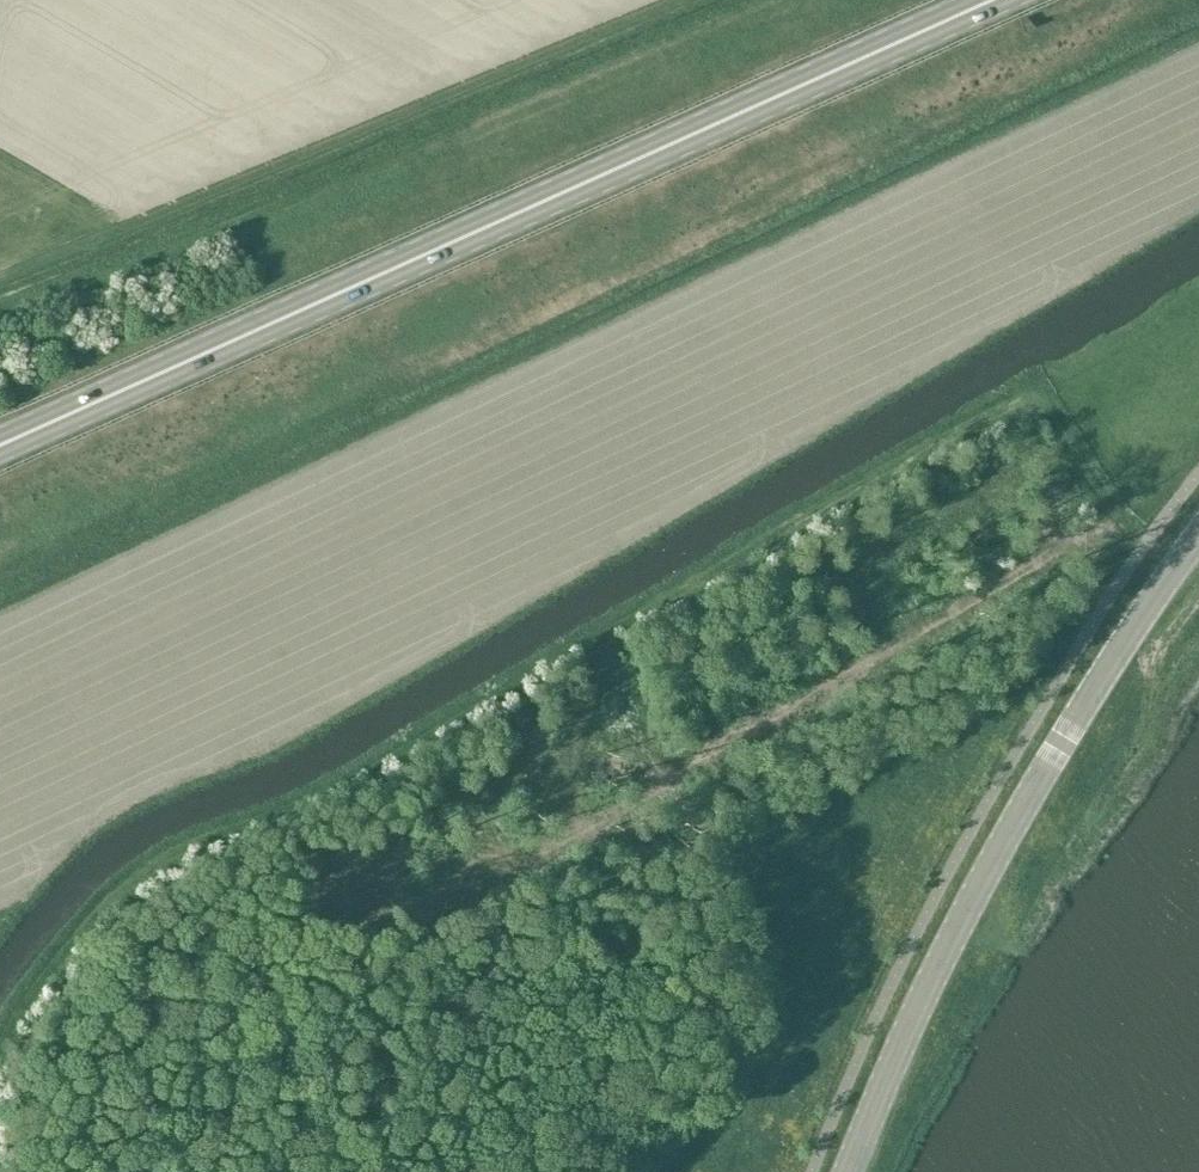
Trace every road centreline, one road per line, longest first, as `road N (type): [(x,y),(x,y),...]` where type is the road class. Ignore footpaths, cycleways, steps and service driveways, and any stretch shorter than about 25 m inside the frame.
road 1 (primary): [(0,446),(999,0)]
road 2 (tertiary): [(849,1171),(939,971),(1060,745),(1198,537)]

